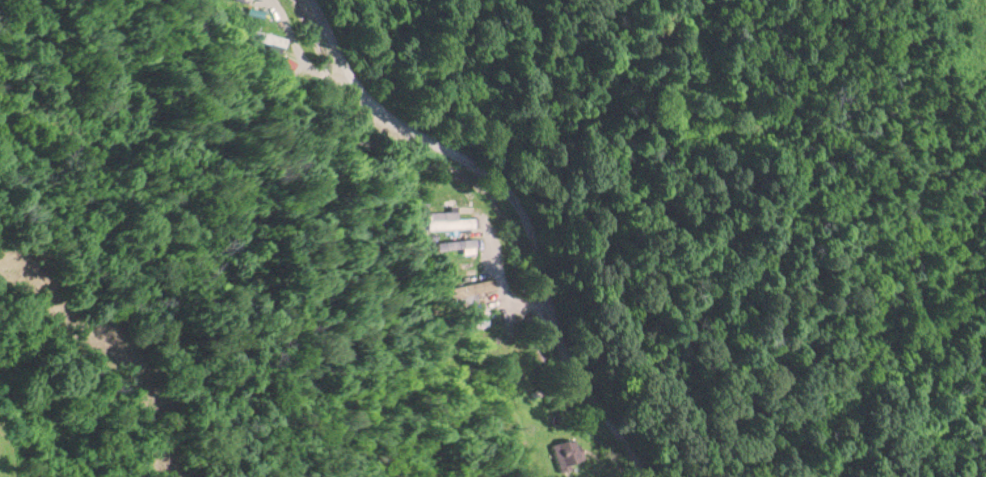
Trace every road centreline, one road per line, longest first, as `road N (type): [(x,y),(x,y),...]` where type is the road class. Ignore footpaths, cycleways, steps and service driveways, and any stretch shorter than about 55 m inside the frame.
road 1 (residential): [(312,0),(345,64),(382,110),(511,188),(545,264),(560,333),(641,476)]

